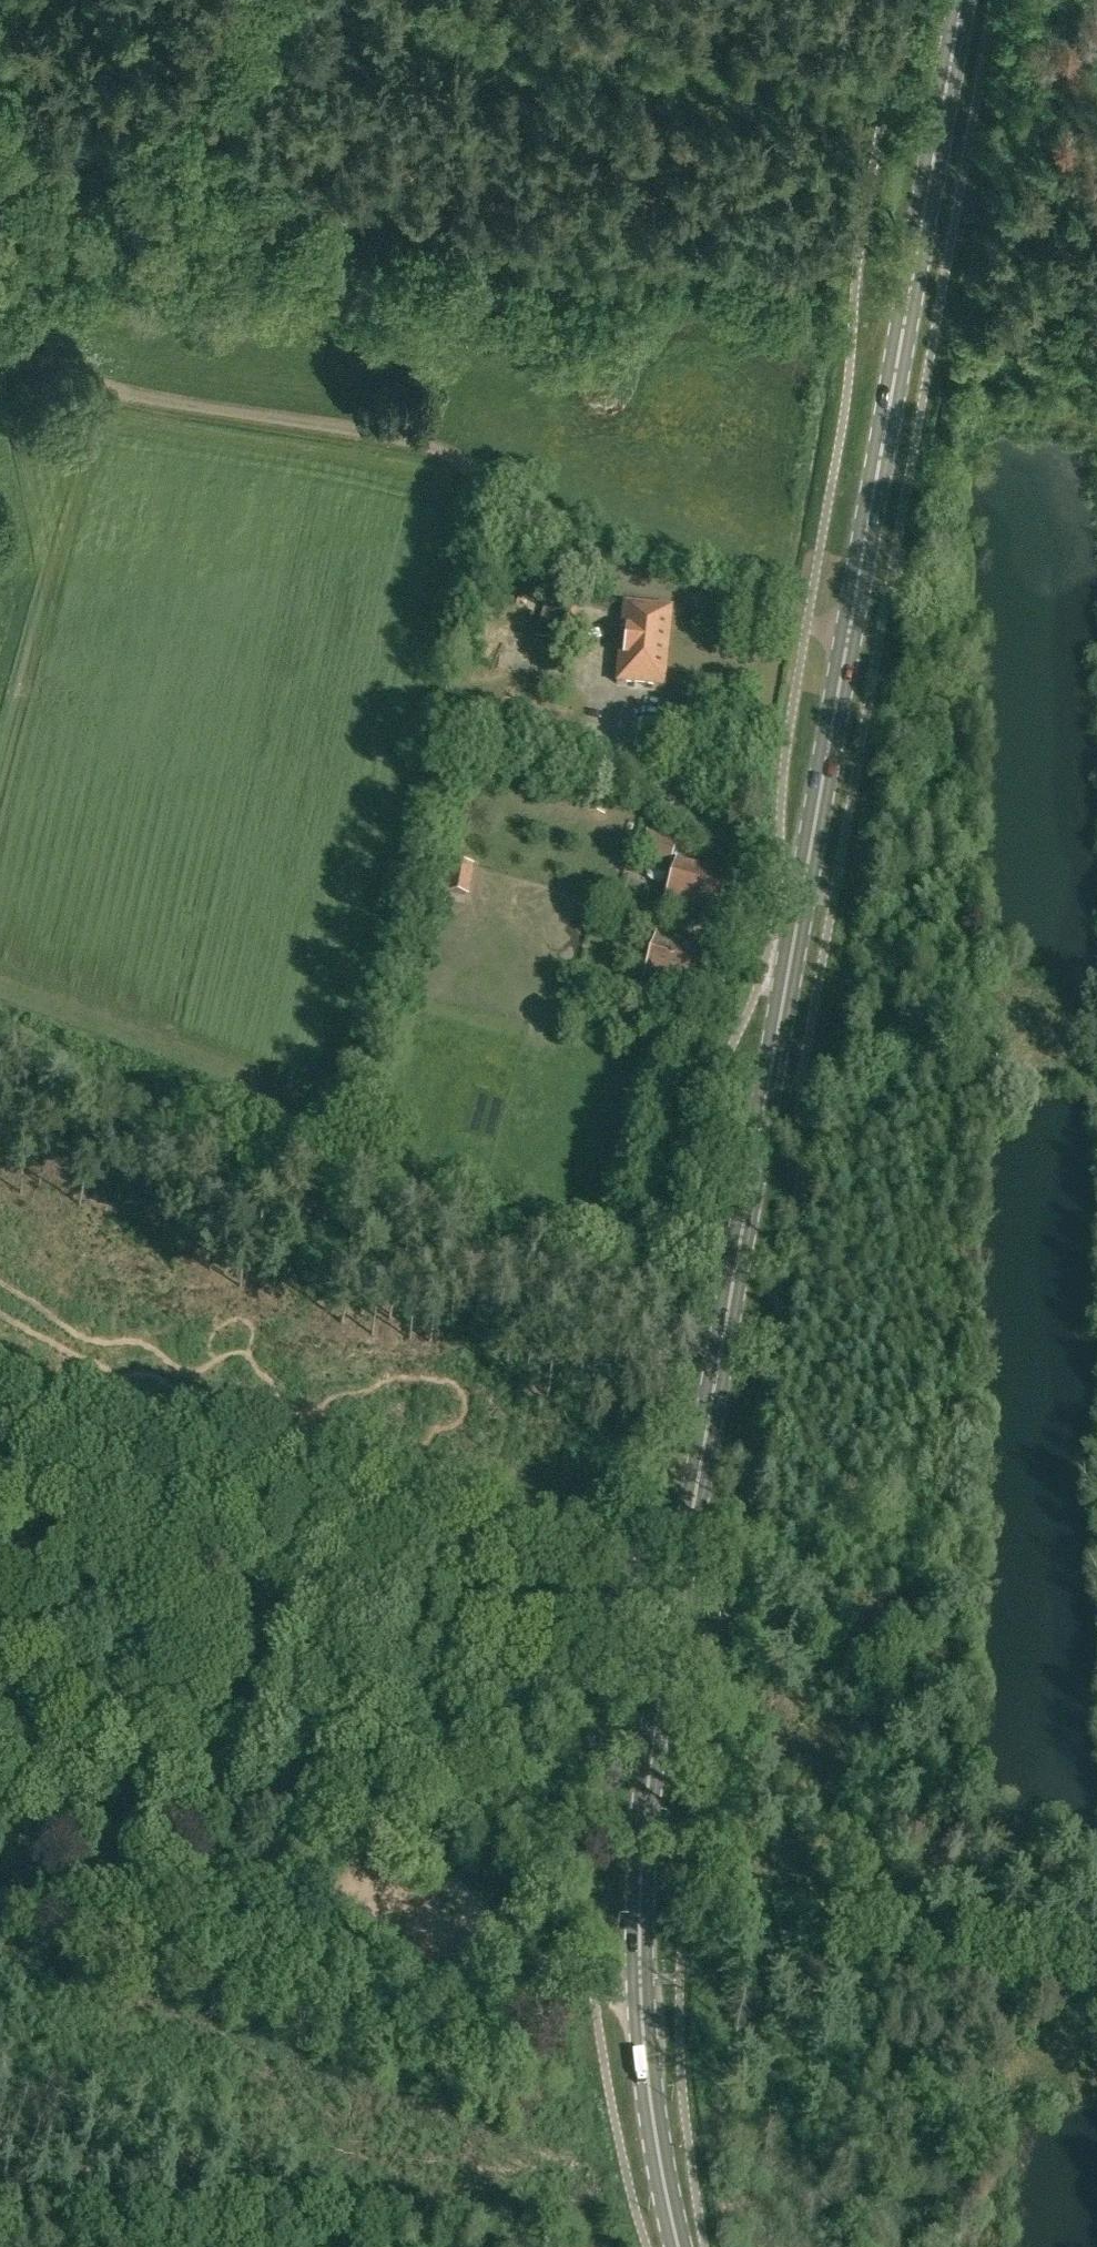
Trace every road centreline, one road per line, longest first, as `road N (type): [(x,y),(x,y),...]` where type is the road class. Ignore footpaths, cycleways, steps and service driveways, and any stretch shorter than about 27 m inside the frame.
road 1 (secondary): [(641,1984),(654,1747),(966,0)]
road 2 (track): [(478,1907),(0,1512)]
road 3 (secondary): [(677,2246),(660,2171),(641,1984)]
road 4 (unclassified): [(641,1984),(593,1987),(553,1974),(478,1907)]

